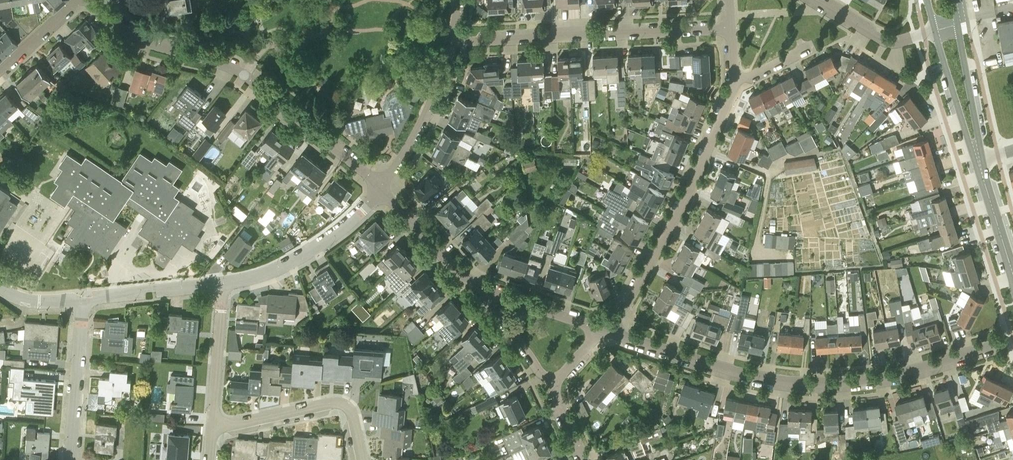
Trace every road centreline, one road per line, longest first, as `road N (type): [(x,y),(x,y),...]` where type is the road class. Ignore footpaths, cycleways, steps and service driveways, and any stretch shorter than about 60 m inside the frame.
road 1 (residential): [(1012,338),(901,374),(815,383),(718,368),(609,332)]
road 2 (residential): [(380,189),(252,79),(123,29),(91,0)]
road 3 (residential): [(609,332),(693,186),(735,81)]
road 4 (residential): [(453,41),(732,30)]
road 5 (residential): [(363,459),(355,416),(345,407),(216,433)]
road 6 (residential): [(223,282),(291,263),(380,189)]
road 7 (residential): [(380,189),(424,117),(453,41)]
road 8 (residential): [(71,459),(82,301)]
road 9 (residential): [(216,433),(223,282)]
road 10 (residential): [(489,291),(380,189)]
road 11 (residential): [(82,301),(223,282)]
road 12 (residential): [(934,30),(978,157)]
road 13 (residential): [(978,157),(958,26)]
road 14 (residential): [(934,30),(888,40),(816,0)]
road 15 (residential): [(978,157),(1012,275)]

